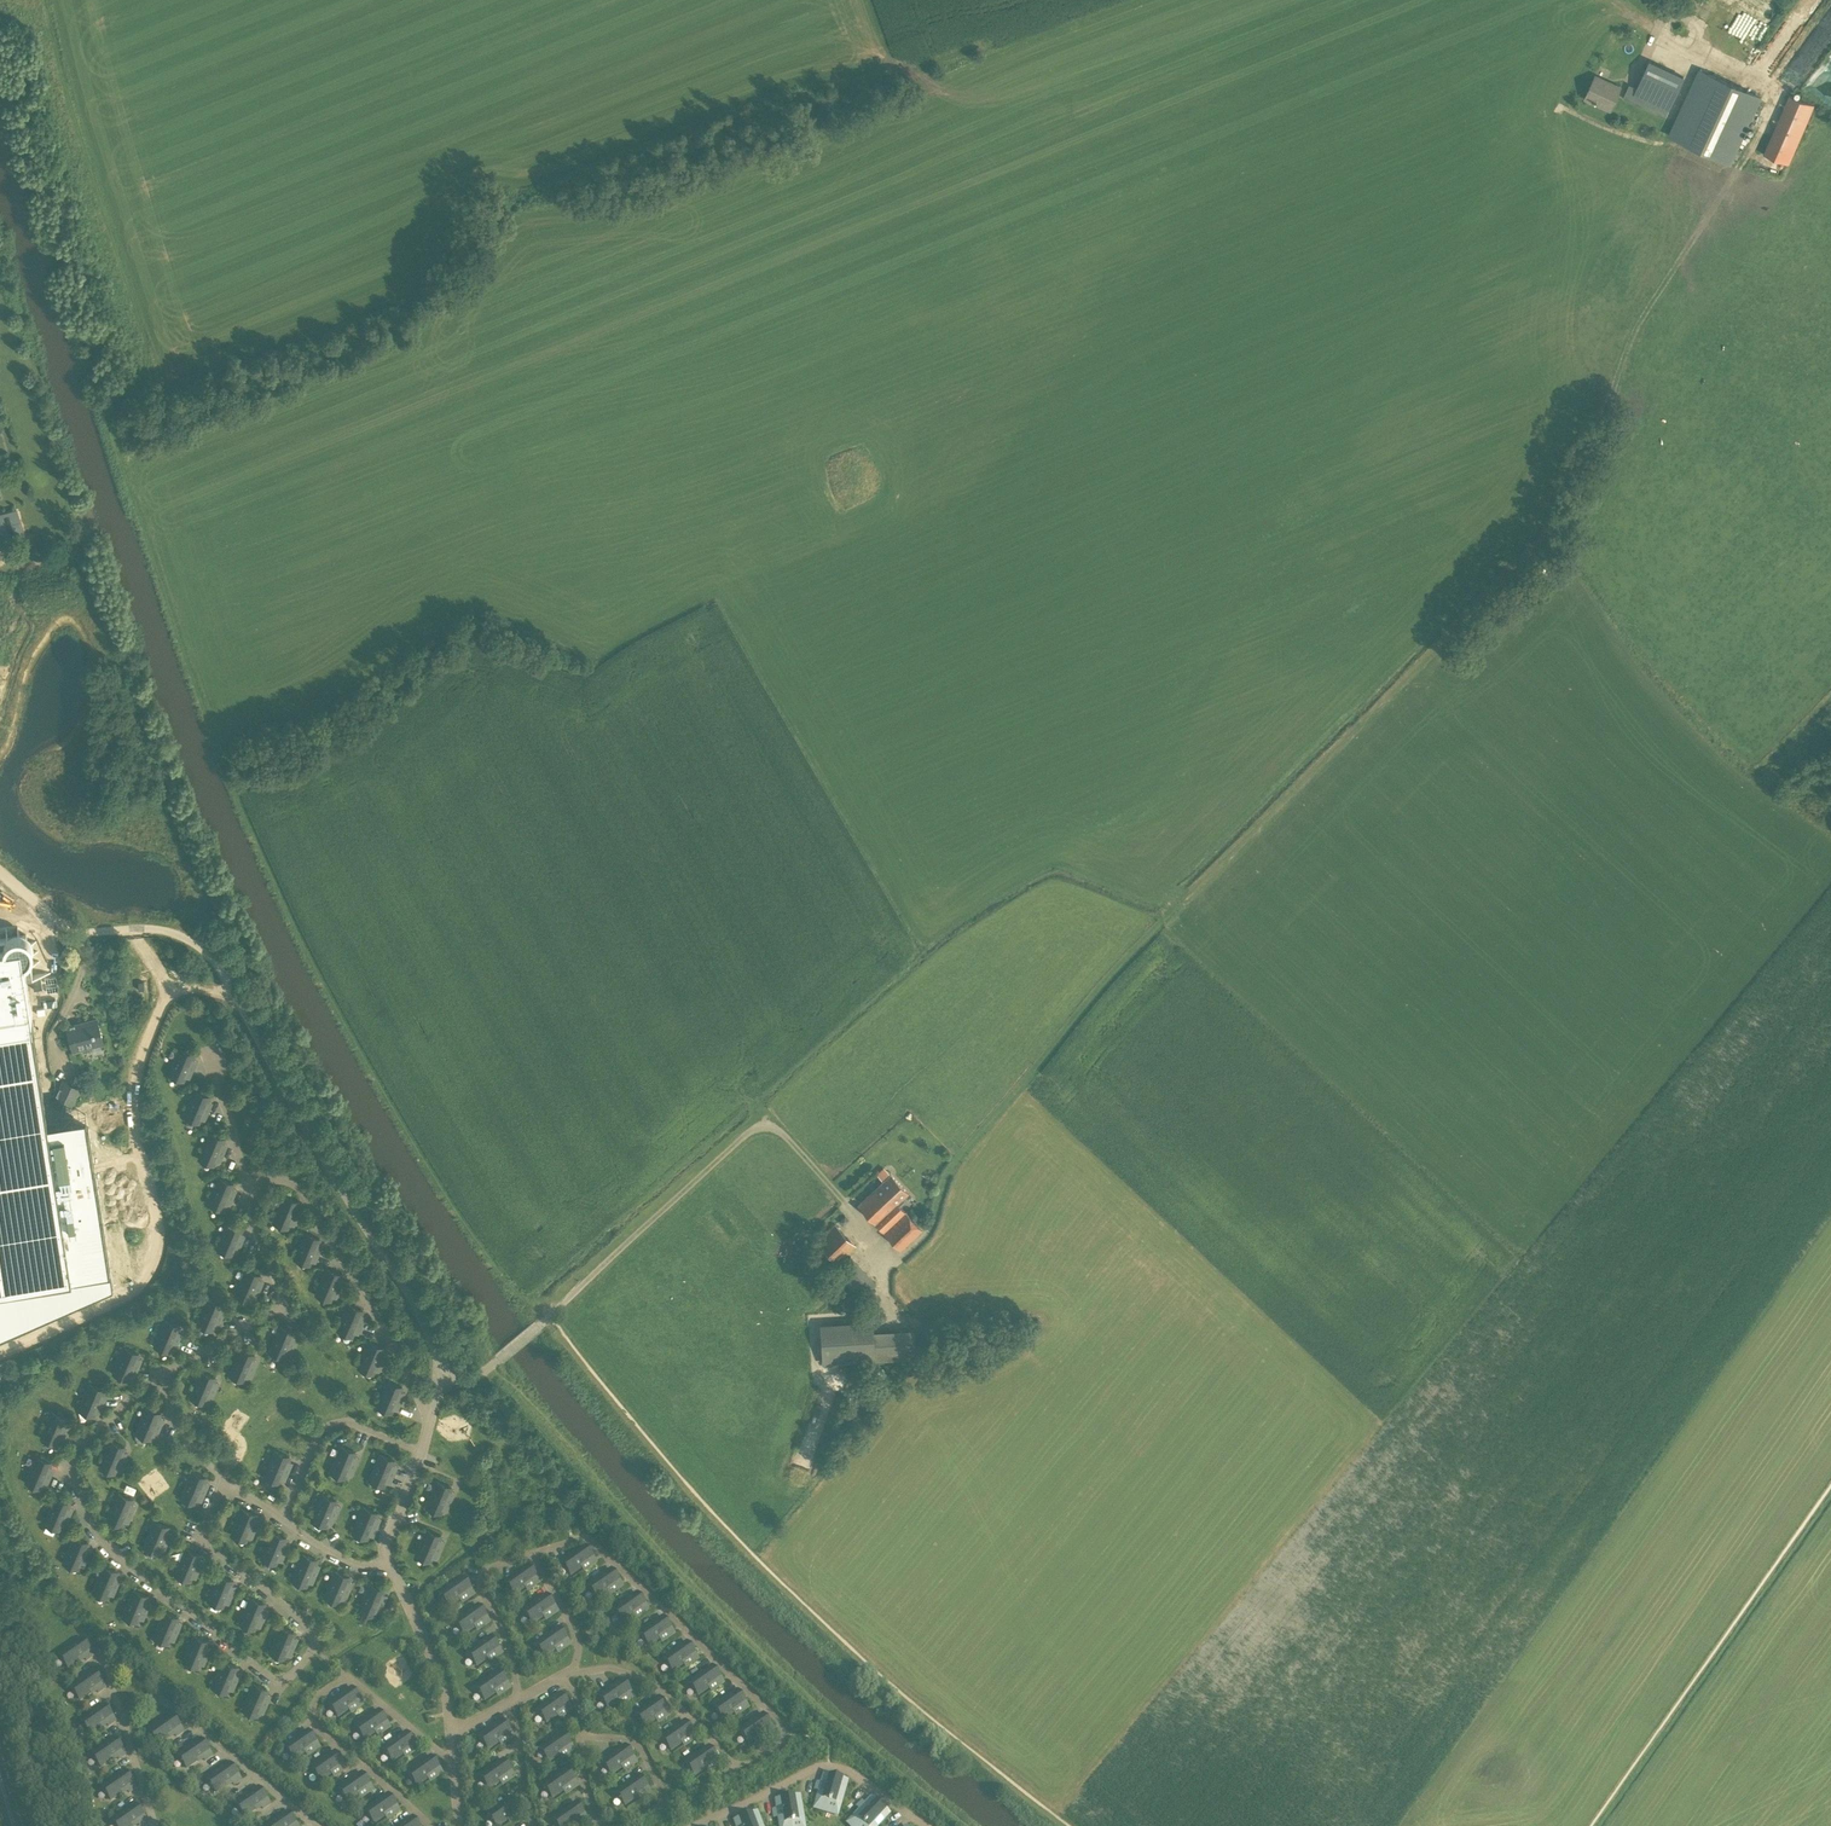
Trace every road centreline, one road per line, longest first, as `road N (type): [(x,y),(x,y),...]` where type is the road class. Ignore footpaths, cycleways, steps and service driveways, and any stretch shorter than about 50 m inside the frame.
road 1 (track): [(1721,195),(1628,343),(1578,490),(1539,542),(1093,996),(948,1173),(931,1230),(895,1260),(807,1159),(772,1126),(754,1127)]
road 2 (unclassified): [(499,1361),(467,1375),(442,1363),(211,963),(161,927),(70,926),(35,904),(0,866)]
road 3 (track): [(1776,93),(1721,195),(1664,152),(1557,113),(1555,96),(1612,17),(1657,29)]

